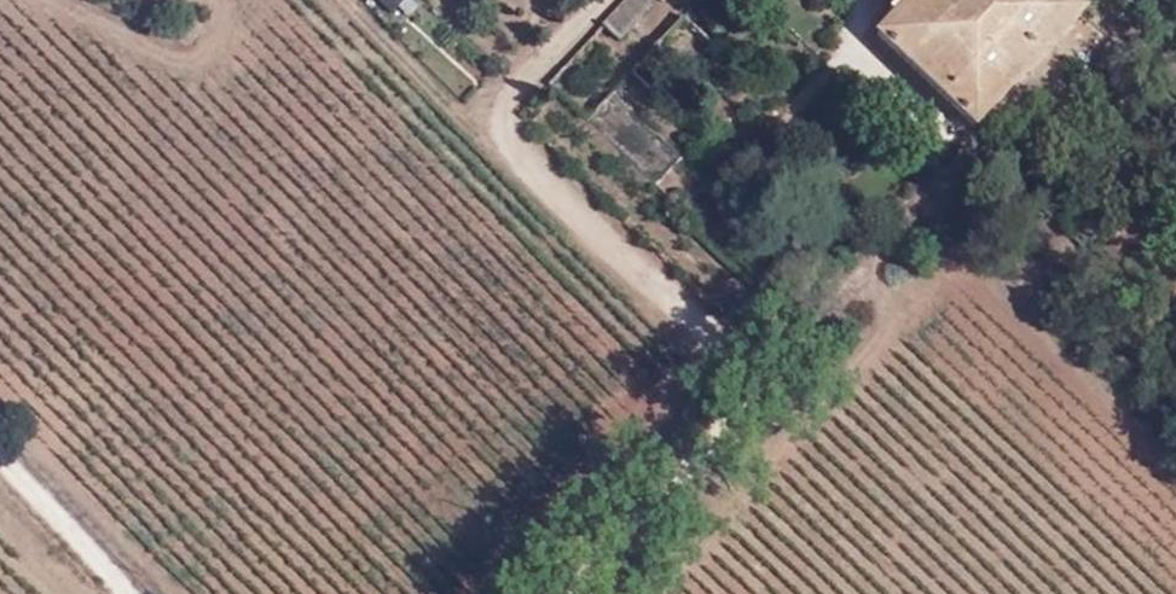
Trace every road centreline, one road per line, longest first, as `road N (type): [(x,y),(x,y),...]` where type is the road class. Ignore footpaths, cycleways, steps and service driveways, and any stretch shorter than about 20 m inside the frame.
road 1 (track): [(570,593),(761,395),(505,142),(510,92),(599,0)]
road 2 (track): [(130,593),(0,444)]

